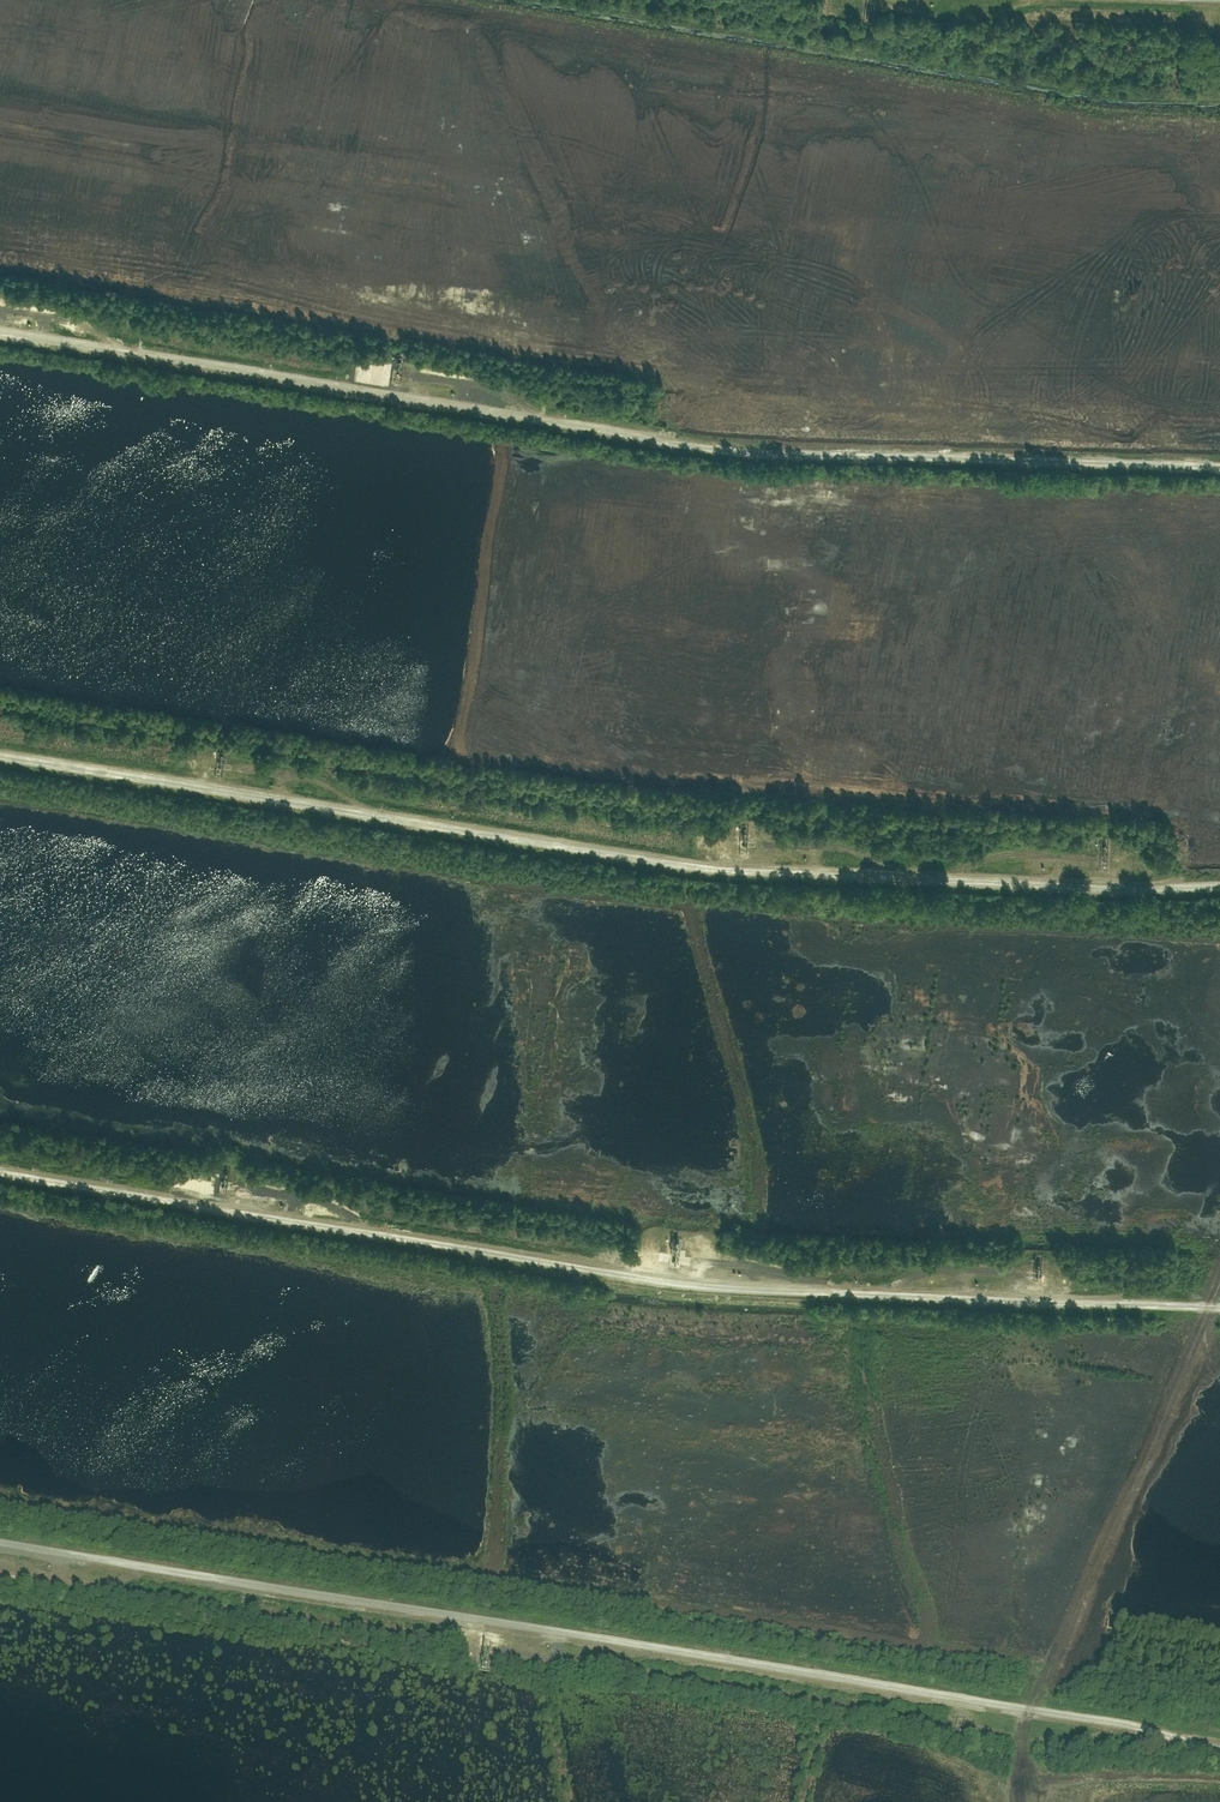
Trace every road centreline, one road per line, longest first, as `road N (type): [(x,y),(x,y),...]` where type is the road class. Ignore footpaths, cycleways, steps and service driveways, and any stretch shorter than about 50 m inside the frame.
road 1 (track): [(1219,1746),(1096,1715),(0,1538)]
road 2 (track): [(1219,464),(739,445),(0,324)]
road 3 (track): [(0,748),(741,866),(1219,877)]
road 4 (track): [(0,1164),(693,1274),(1219,1298)]
road 5 (track): [(1139,1723),(1067,1747),(966,1729)]

